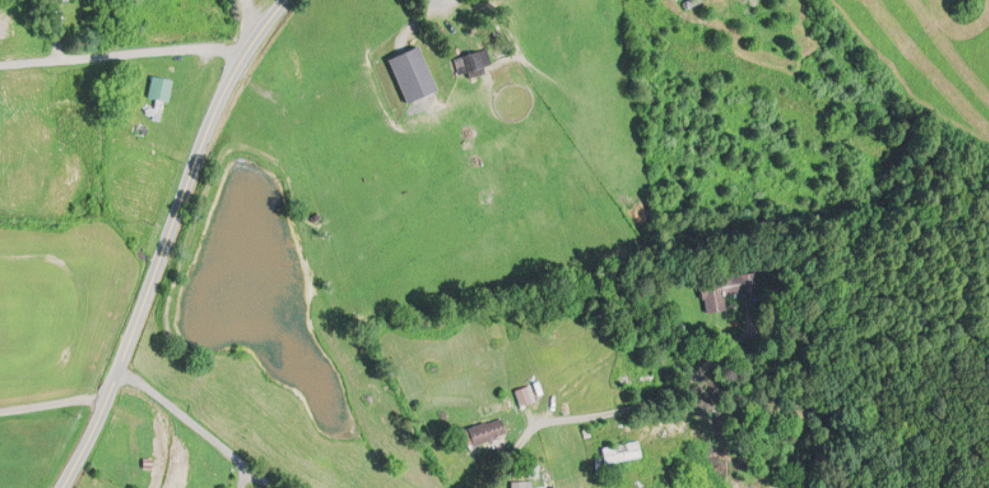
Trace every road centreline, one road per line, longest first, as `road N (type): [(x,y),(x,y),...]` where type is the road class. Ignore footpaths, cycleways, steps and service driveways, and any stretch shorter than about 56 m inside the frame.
road 1 (tertiary): [(60,487),(123,372),(212,119),(287,0)]
road 2 (residential): [(0,60),(255,43)]
road 3 (residential): [(123,372),(271,487)]

